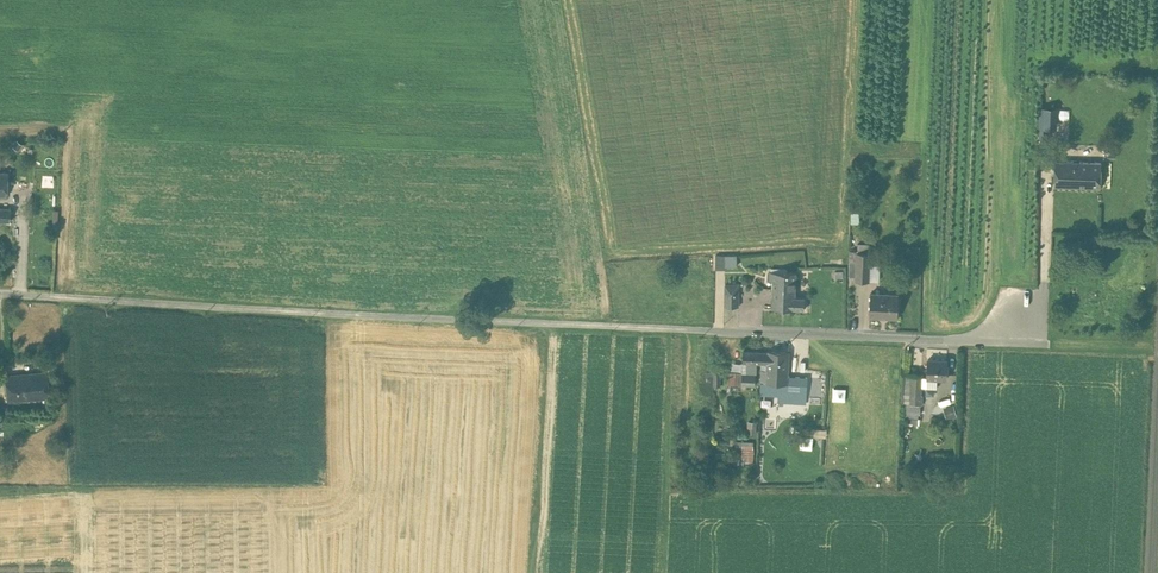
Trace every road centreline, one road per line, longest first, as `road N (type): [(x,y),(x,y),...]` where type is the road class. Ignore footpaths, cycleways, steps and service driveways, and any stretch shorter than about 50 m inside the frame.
road 1 (unclassified): [(0,292),(1054,345)]

